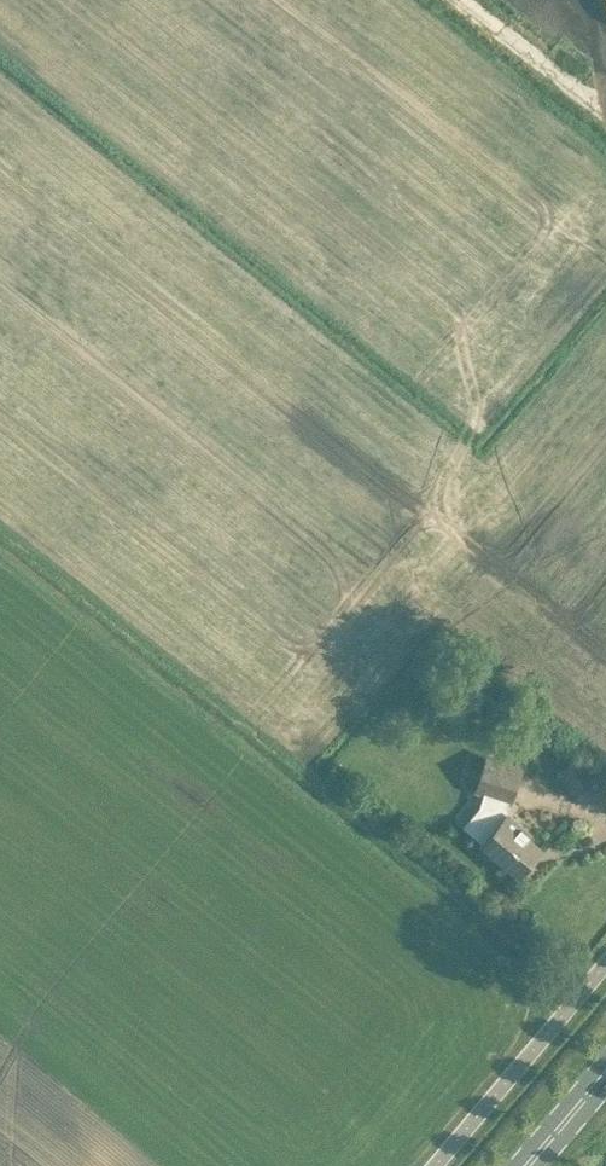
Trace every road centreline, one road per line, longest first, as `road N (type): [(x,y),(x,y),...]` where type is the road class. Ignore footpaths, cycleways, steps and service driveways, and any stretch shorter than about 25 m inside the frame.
road 1 (primary): [(525,1165),(605,1071)]

